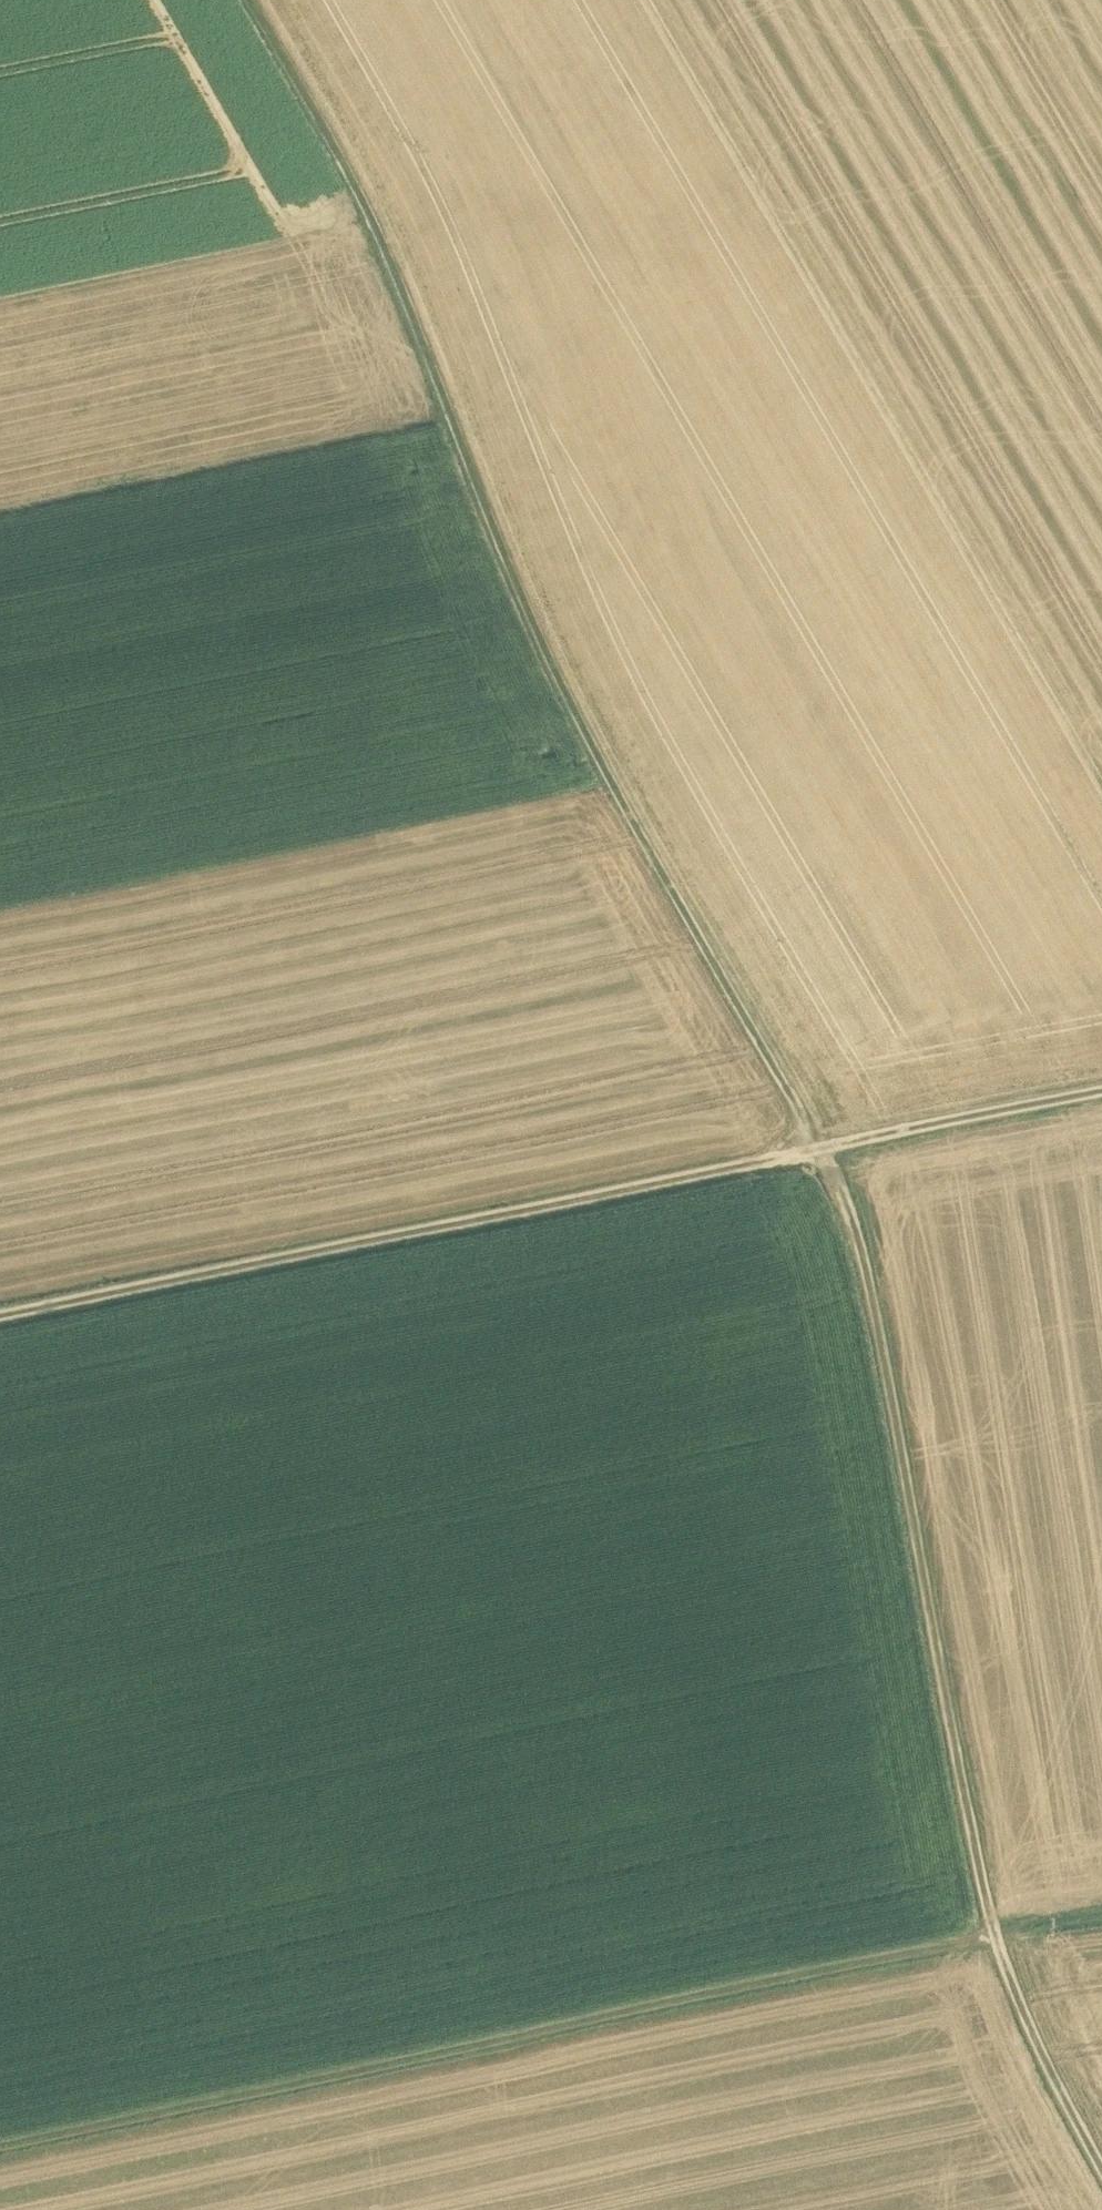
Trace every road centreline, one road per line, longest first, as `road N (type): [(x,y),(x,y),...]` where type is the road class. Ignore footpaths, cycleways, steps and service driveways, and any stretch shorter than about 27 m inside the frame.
road 1 (track): [(1101,1926),(990,1940),(839,1188),(812,1156),(613,798),(544,656),(512,542),(382,246),(239,0)]
road 2 (track): [(1101,2153),(990,1940),(0,2147)]
road 3 (track): [(0,1311),(1101,1099)]
road 4 (track): [(382,246),(1101,204)]

